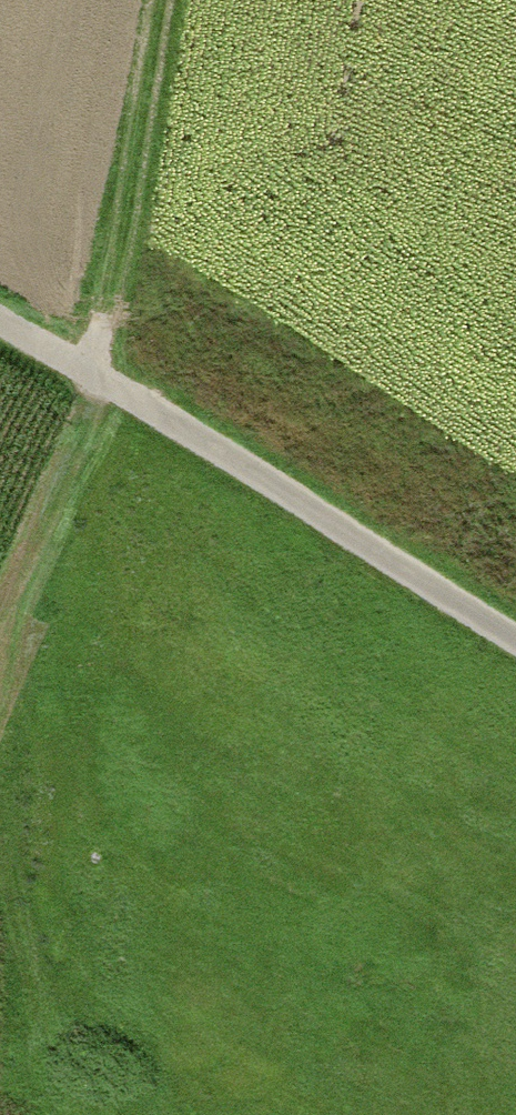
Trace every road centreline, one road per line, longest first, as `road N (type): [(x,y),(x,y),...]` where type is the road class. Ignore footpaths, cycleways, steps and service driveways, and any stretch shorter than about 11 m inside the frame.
road 1 (track): [(80,1114),(10,873),(7,710),(105,377),(127,98),(144,0)]
road 2 (track): [(0,317),(178,419),(515,647)]

